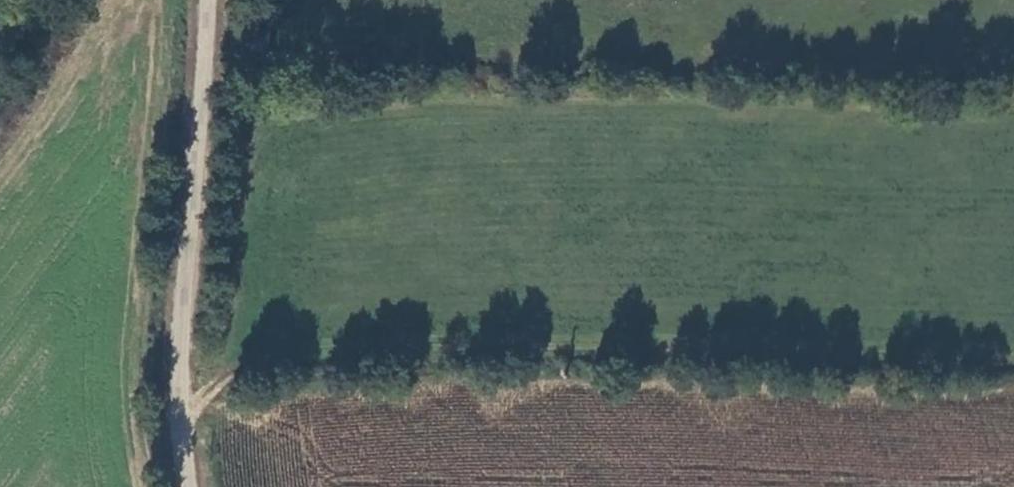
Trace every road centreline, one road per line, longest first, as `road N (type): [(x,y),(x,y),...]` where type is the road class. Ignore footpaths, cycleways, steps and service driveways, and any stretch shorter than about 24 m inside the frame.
road 1 (unclassified): [(206,0),(177,376),(184,486)]

